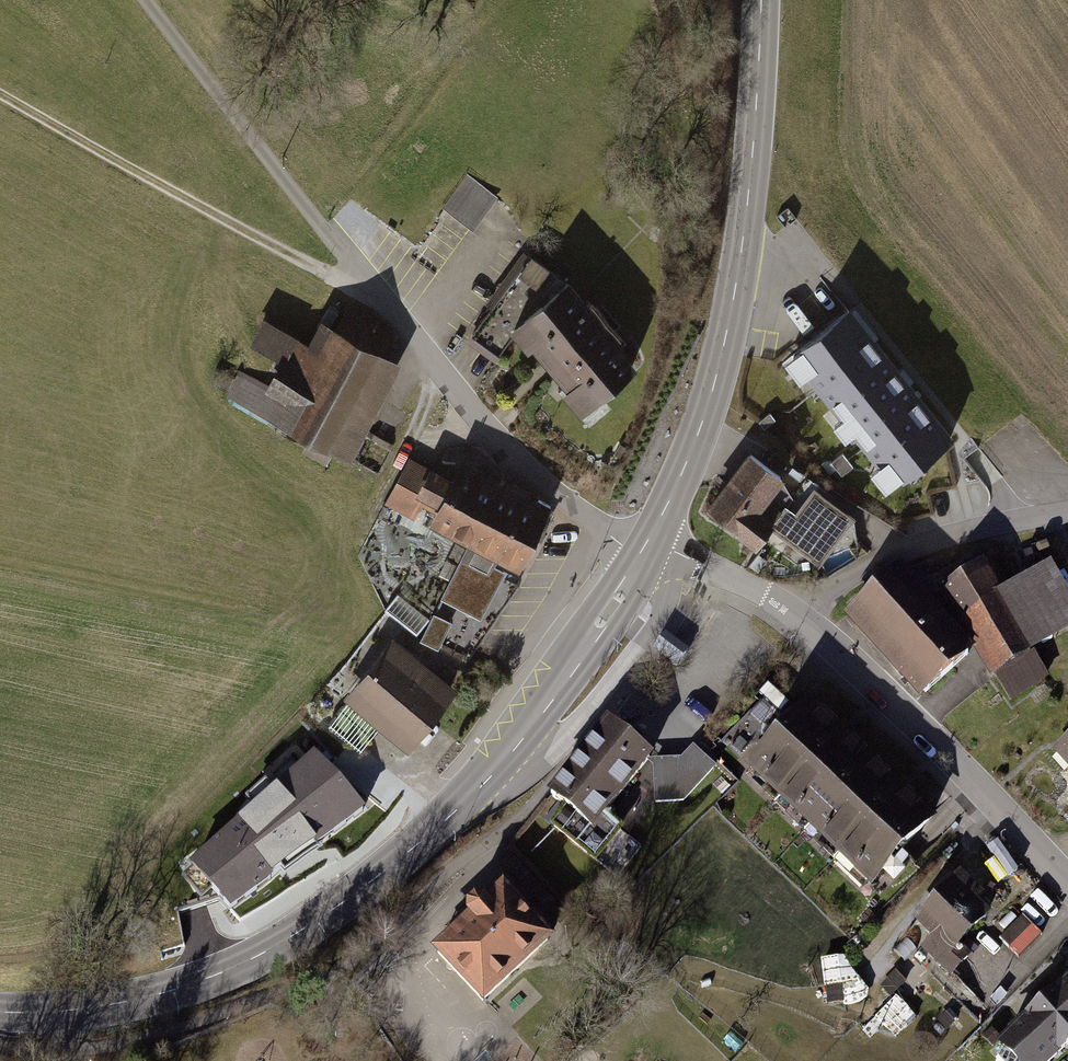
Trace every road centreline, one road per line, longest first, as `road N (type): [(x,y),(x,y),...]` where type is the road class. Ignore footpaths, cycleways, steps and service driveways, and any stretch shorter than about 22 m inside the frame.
road 1 (secondary): [(641,557),(489,777),(334,908),(254,958),(184,986),(107,1006),(0,1012)]
road 2 (unclassified): [(641,557),(542,486),(485,429),(147,0)]
road 3 (secondary): [(760,0),(756,122),(729,325),(703,420),(649,541)]
road 4 (track): [(0,95),(377,298)]
road 5 (residential): [(1067,883),(800,616)]
road 6 (residential): [(1067,512),(889,556),(800,616)]
road 7 (residential): [(800,616),(649,541)]

